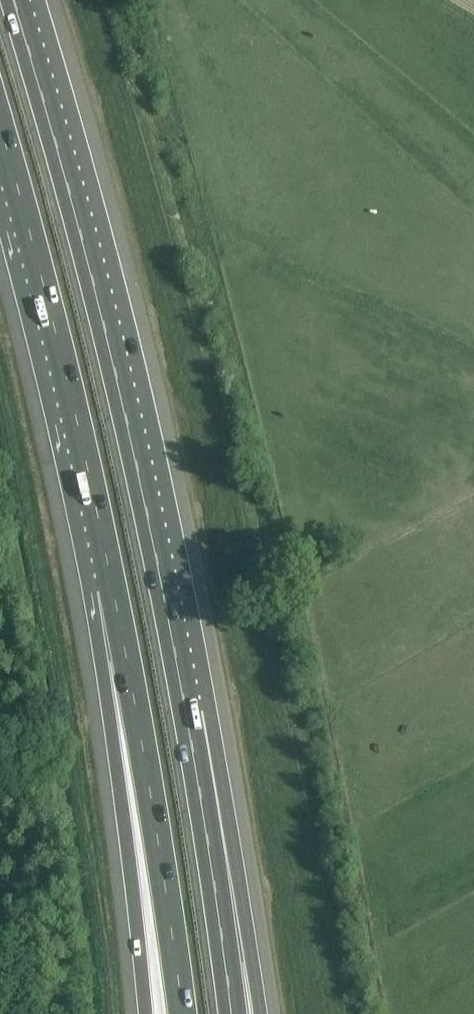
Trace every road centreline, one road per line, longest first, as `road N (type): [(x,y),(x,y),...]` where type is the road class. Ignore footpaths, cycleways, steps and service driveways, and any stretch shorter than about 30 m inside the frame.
road 1 (motorway): [(186,714),(118,381),(15,0)]
road 2 (motorway): [(0,124),(114,589)]
road 3 (motorway): [(114,589),(179,1013)]
road 4 (motorway): [(114,589),(116,768),(145,1013)]
road 5 (motorway): [(258,1013),(215,741),(186,714)]
road 6 (motorway): [(232,1013),(186,714)]

